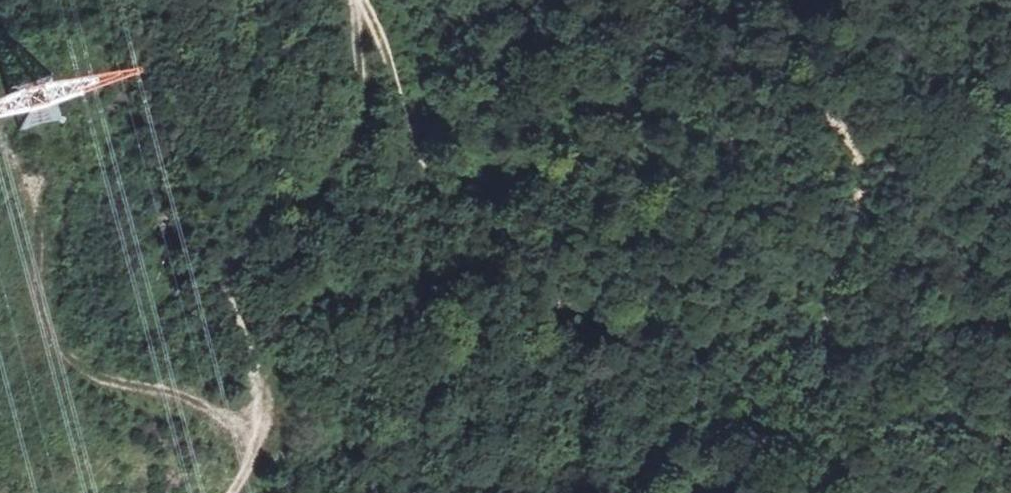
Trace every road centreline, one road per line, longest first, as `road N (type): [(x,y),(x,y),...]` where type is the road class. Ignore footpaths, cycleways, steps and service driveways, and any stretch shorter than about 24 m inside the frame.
road 1 (track): [(362,0),(399,86),(417,156),(434,181),(460,191),(519,185),(592,117),(627,104),(750,102),(830,118),(854,161),(825,296),(824,337),(833,350)]
road 2 (track): [(230,492),(260,432),(263,405),(260,368),(227,276),(254,233),(321,201),(344,175),(363,83),(356,0)]
road 3 (track): [(260,432),(189,399),(90,375),(69,362),(53,343),(37,294),(41,212)]
road 4 (track): [(833,350),(907,393),(1010,432)]

